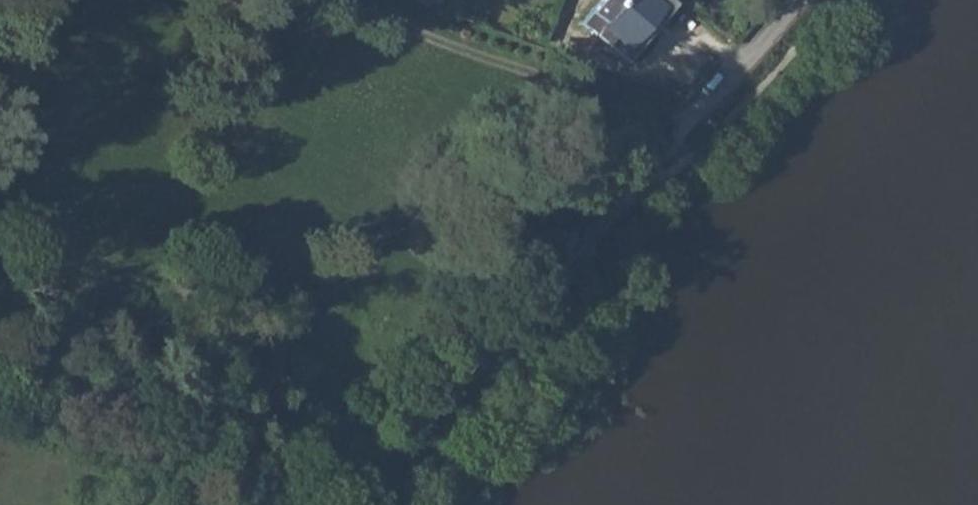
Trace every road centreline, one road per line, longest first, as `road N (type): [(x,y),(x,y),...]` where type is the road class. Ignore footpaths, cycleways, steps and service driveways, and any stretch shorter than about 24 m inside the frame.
road 1 (residential): [(792,0),(662,156)]

